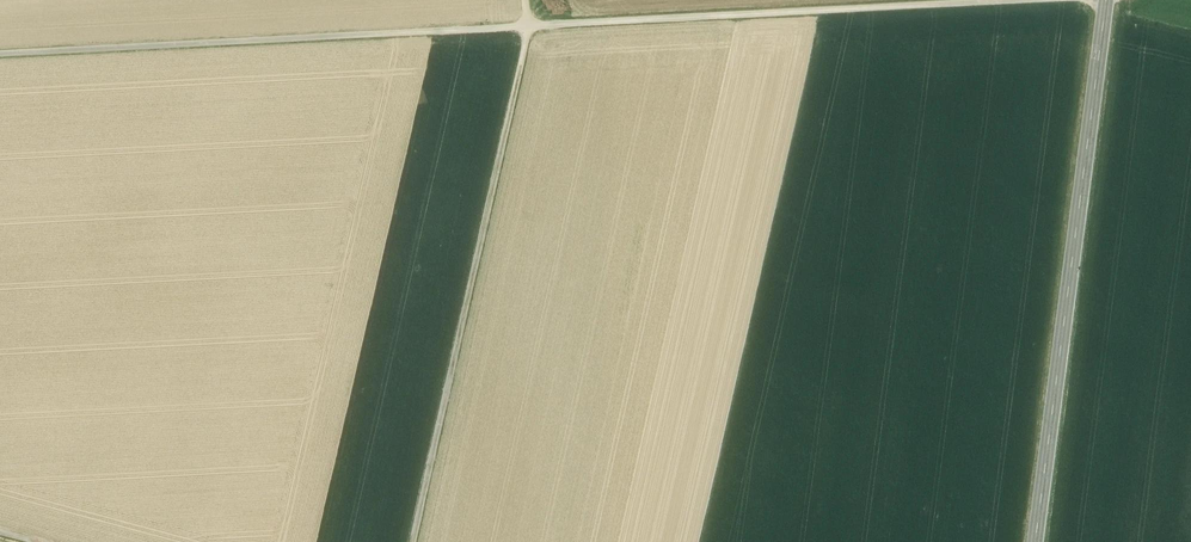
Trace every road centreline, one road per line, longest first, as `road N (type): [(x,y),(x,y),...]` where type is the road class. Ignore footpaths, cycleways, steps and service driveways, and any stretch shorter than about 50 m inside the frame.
road 1 (track): [(0,56),(1107,1)]
road 2 (track): [(530,0),(529,58),(417,541)]
road 3 (tertiary): [(1107,0),(1036,541)]

